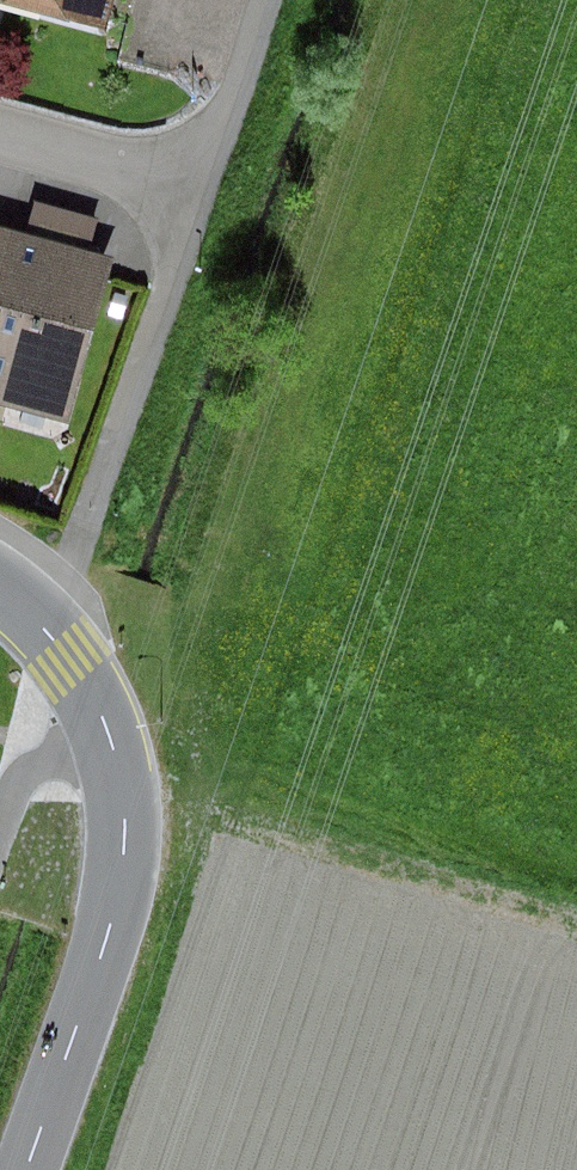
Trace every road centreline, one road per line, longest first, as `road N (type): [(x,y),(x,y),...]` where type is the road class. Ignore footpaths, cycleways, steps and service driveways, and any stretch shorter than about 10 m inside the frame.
road 1 (residential): [(26,1169),(113,924),(129,817),(120,761),(96,707)]
road 2 (residential): [(199,194),(71,563),(39,627)]
road 3 (residential): [(0,136),(199,194)]
road 4 (residential): [(261,0),(199,194)]
road 5 (residential): [(0,827),(22,779),(72,747),(96,707)]

